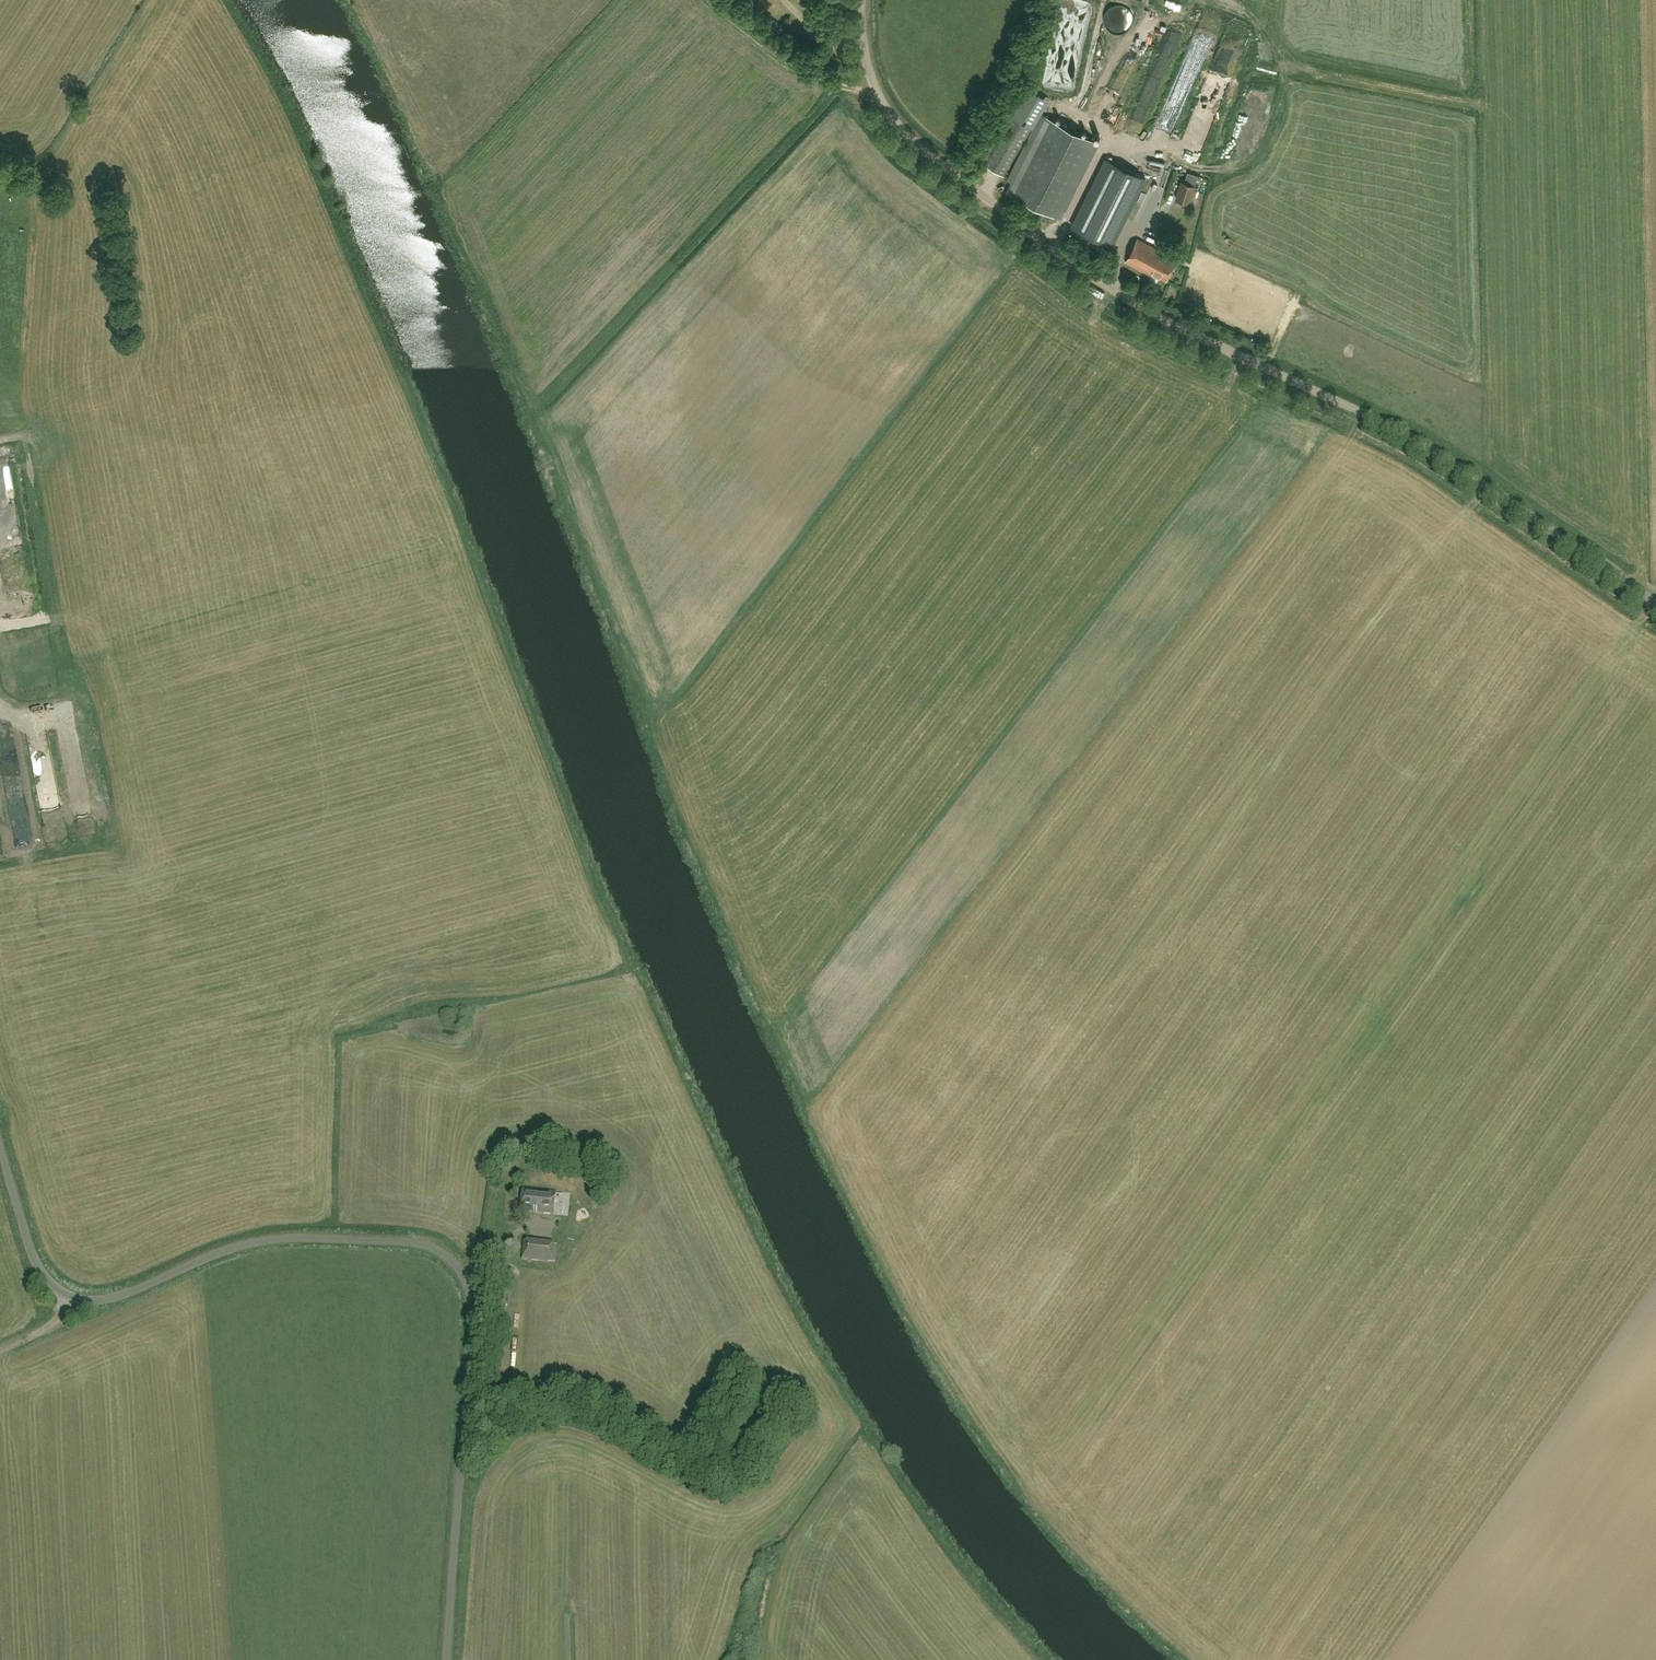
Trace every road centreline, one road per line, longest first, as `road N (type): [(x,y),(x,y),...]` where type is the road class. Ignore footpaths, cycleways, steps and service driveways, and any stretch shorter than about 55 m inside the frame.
road 1 (unclassified): [(1655,602),(1428,447),(1134,302),(938,164),(879,95),(864,45),(864,0)]
road 2 (unclassified): [(446,1659),(472,1314),(455,1264),(409,1241),(300,1239),(249,1244),(117,1297),(69,1297),(32,1255),(0,1141)]

